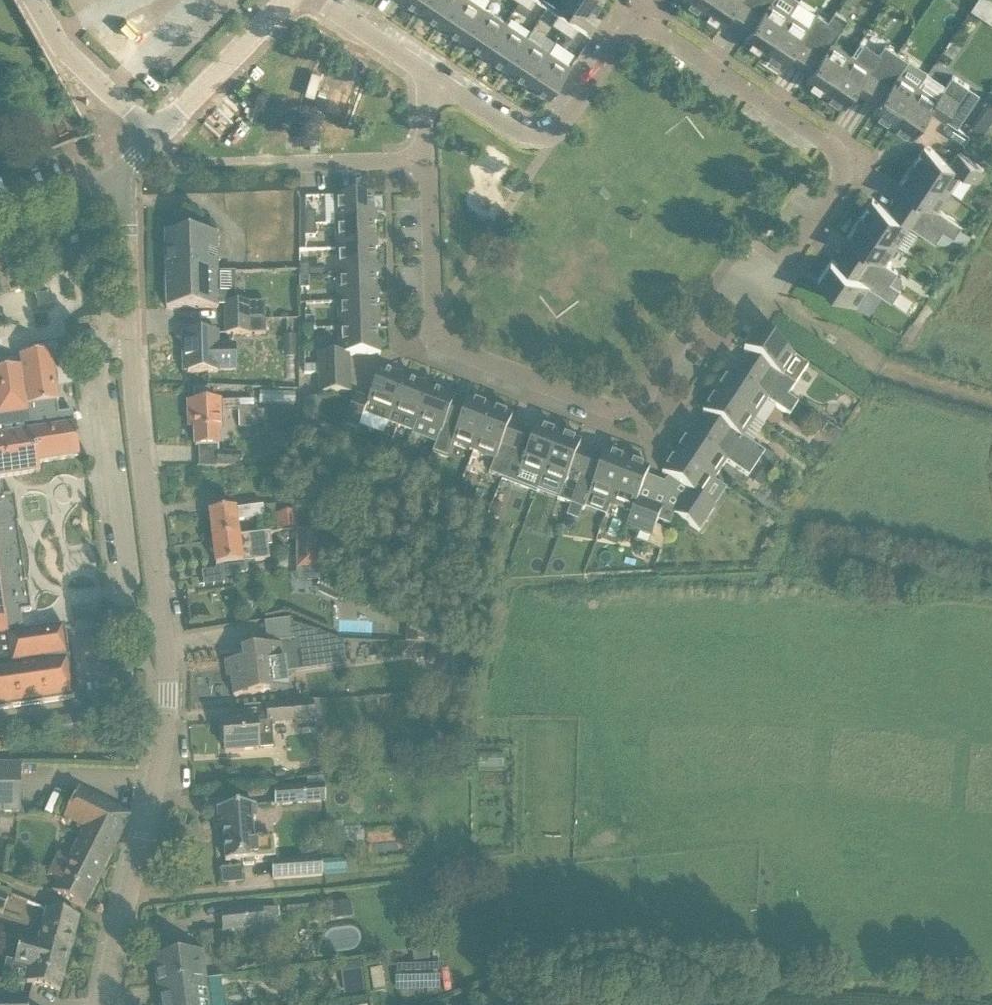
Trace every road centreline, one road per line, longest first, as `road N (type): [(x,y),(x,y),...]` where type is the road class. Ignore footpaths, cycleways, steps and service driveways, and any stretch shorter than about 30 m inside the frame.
road 1 (residential): [(426,75),(519,134),(542,138),(636,27),(845,143),(848,156),(793,252),(751,274),(668,400),(646,414),(615,414),(432,341),(427,161)]
road 2 (tertiary): [(103,1004),(159,765),(164,638)]
road 3 (residential): [(130,339),(102,369),(127,591),(129,608),(164,638)]
road 4 (tertiary): [(164,638),(130,339)]
road 5 (tertiary): [(153,137),(287,0)]
road 6 (residential): [(153,137),(53,36),(33,0)]
road 7 (tertiary): [(130,339),(121,184)]
road 8 (residential): [(321,0),(426,75)]
road 9 (residential): [(0,218),(121,184)]

